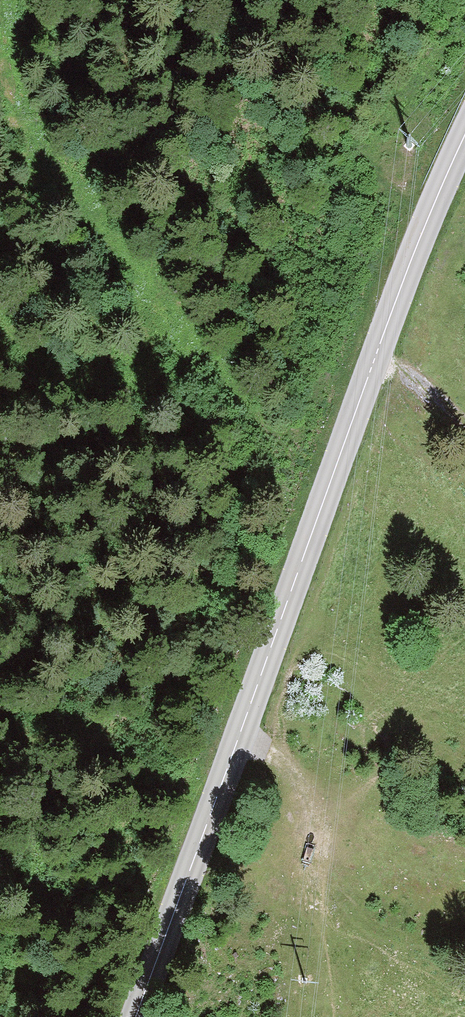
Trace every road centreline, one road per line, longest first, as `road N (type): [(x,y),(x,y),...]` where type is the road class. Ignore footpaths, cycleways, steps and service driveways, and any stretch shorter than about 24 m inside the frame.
road 1 (secondary): [(137,1016),(418,243),(464,135)]
road 2 (track): [(243,731),(281,761),(316,811),(320,892)]

